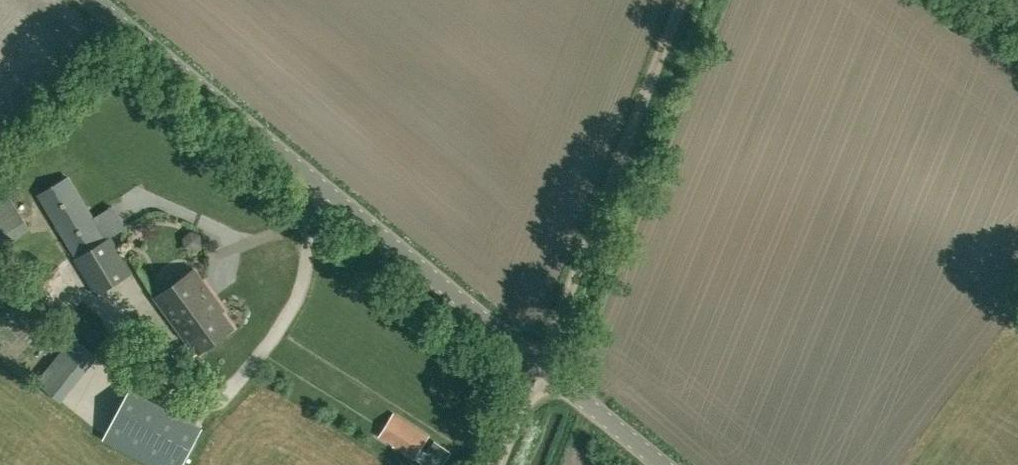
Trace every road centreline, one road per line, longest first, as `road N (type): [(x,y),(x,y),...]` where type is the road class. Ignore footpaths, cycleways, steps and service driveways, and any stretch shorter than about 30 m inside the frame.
road 1 (tertiary): [(542,365),(90,0)]
road 2 (track): [(542,365),(683,0)]
road 3 (tertiary): [(661,464),(542,365)]

